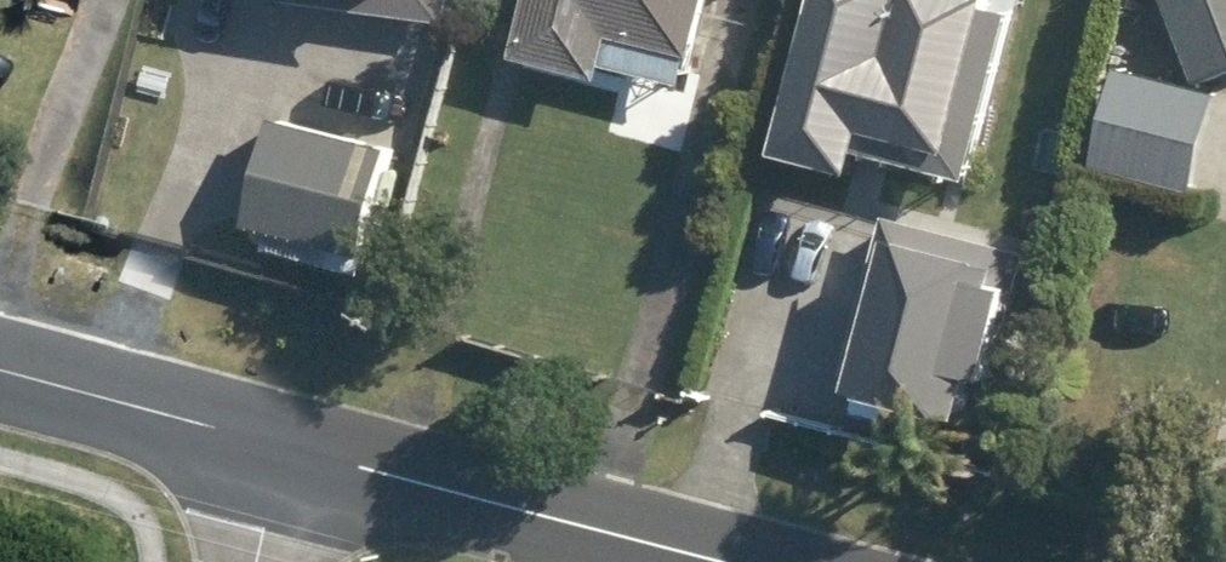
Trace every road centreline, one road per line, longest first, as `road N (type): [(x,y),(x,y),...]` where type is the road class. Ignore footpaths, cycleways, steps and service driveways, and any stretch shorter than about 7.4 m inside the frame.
road 1 (tertiary): [(292,448),(731,561)]
road 2 (tertiary): [(0,369),(292,448)]

